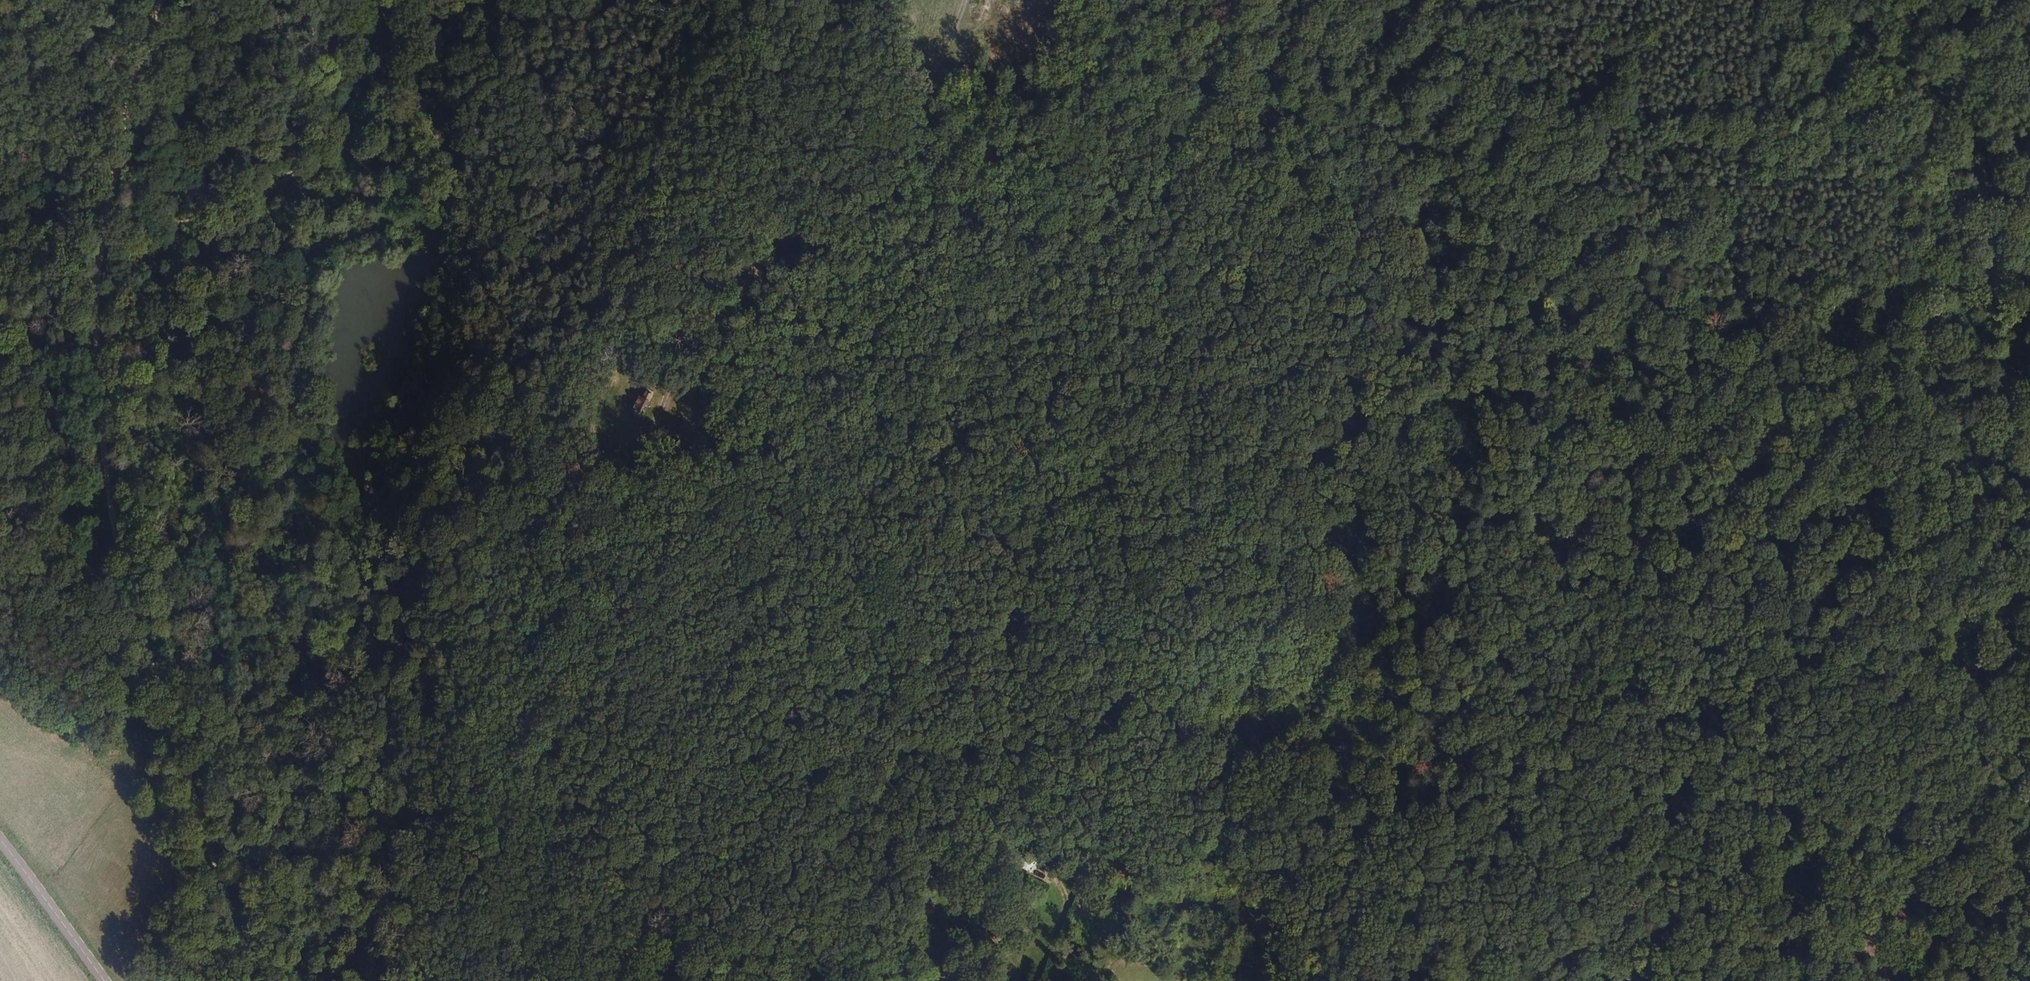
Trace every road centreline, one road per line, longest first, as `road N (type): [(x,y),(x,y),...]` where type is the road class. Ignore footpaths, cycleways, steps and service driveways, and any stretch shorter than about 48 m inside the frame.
road 1 (track): [(391,0),(322,147),(269,187),(174,219),(0,206)]
road 2 (tertiary): [(0,838),(104,980)]

